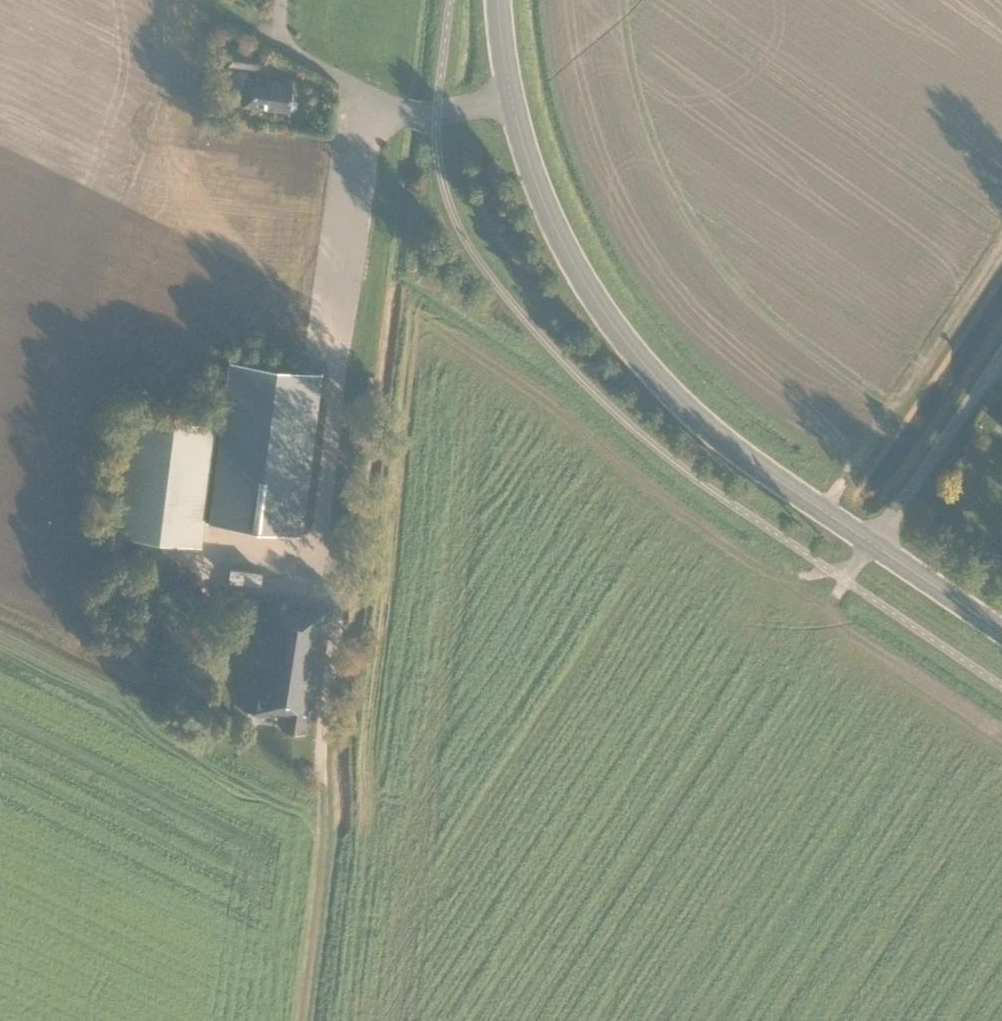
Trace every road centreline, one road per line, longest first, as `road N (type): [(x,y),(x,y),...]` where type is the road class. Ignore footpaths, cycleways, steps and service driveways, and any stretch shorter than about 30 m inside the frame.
road 1 (primary): [(1001,630),(757,464),(642,360),(589,287),(543,197),(512,98),(498,0)]

